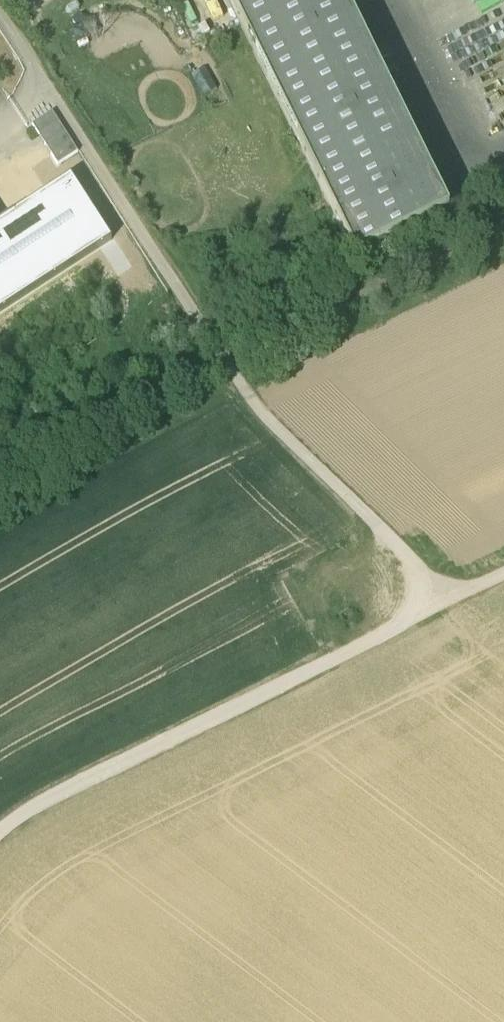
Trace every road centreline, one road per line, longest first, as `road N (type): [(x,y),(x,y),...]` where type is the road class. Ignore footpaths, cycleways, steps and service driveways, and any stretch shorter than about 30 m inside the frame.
road 1 (track): [(0,831),(445,598)]
road 2 (track): [(0,16),(231,370)]
road 3 (track): [(231,370),(445,598)]

